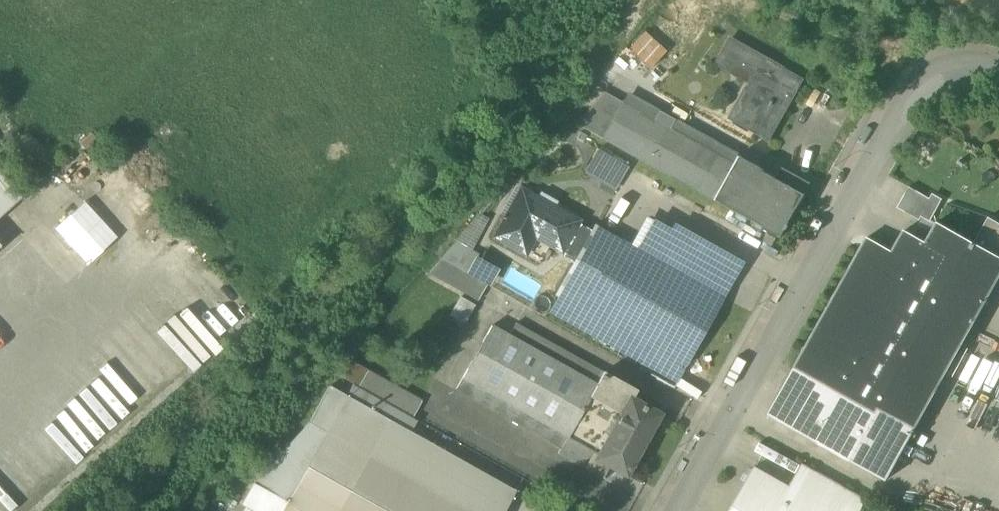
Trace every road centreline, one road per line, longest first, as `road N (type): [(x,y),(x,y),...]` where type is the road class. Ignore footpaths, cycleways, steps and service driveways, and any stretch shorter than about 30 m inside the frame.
road 1 (residential): [(998,70),(951,69),(912,92),(679,510)]

